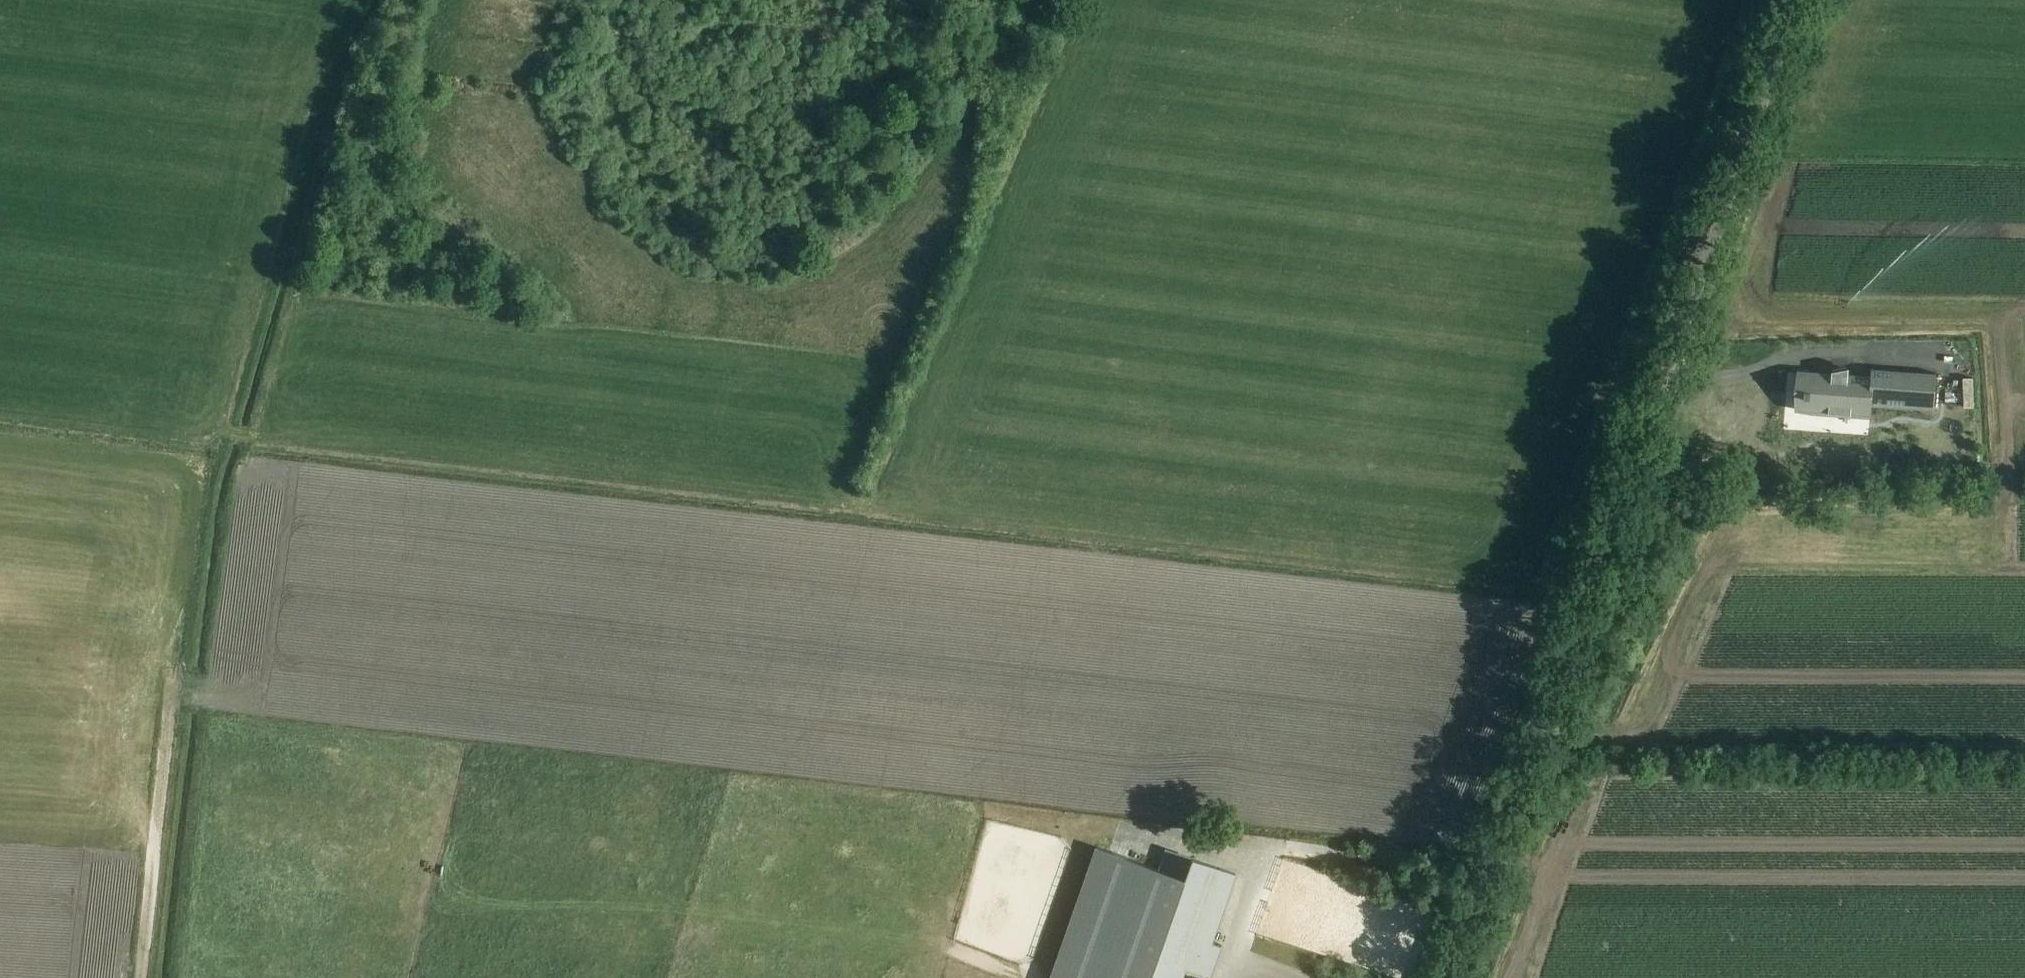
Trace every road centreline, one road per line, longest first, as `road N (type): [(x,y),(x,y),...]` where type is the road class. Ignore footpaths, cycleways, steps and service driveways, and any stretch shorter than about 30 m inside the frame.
road 1 (tertiary): [(1446,977),(1794,0)]
road 2 (track): [(236,412),(213,482),(180,665),(141,977)]

